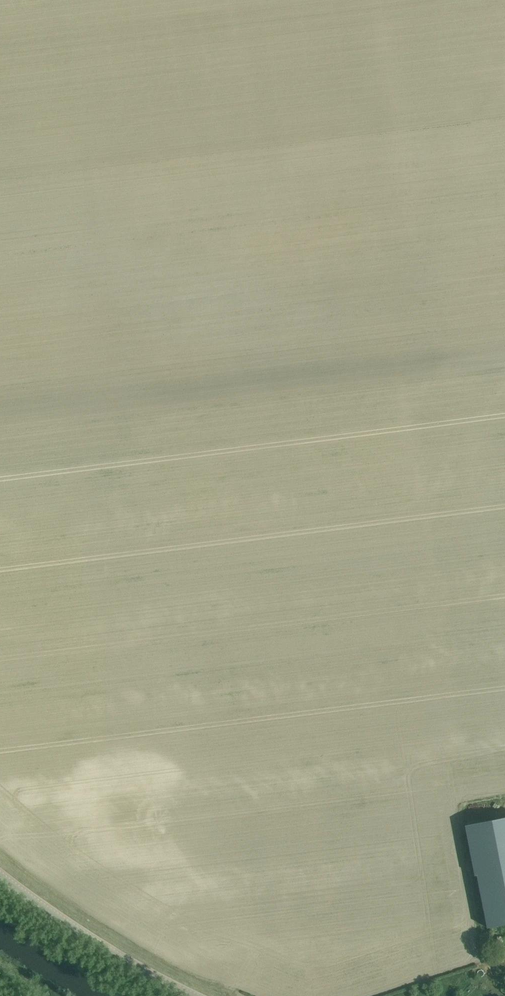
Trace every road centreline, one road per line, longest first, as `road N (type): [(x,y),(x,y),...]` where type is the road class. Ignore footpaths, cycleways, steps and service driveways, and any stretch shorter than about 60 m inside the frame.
road 1 (tertiary): [(0,875),(142,970),(200,995)]

